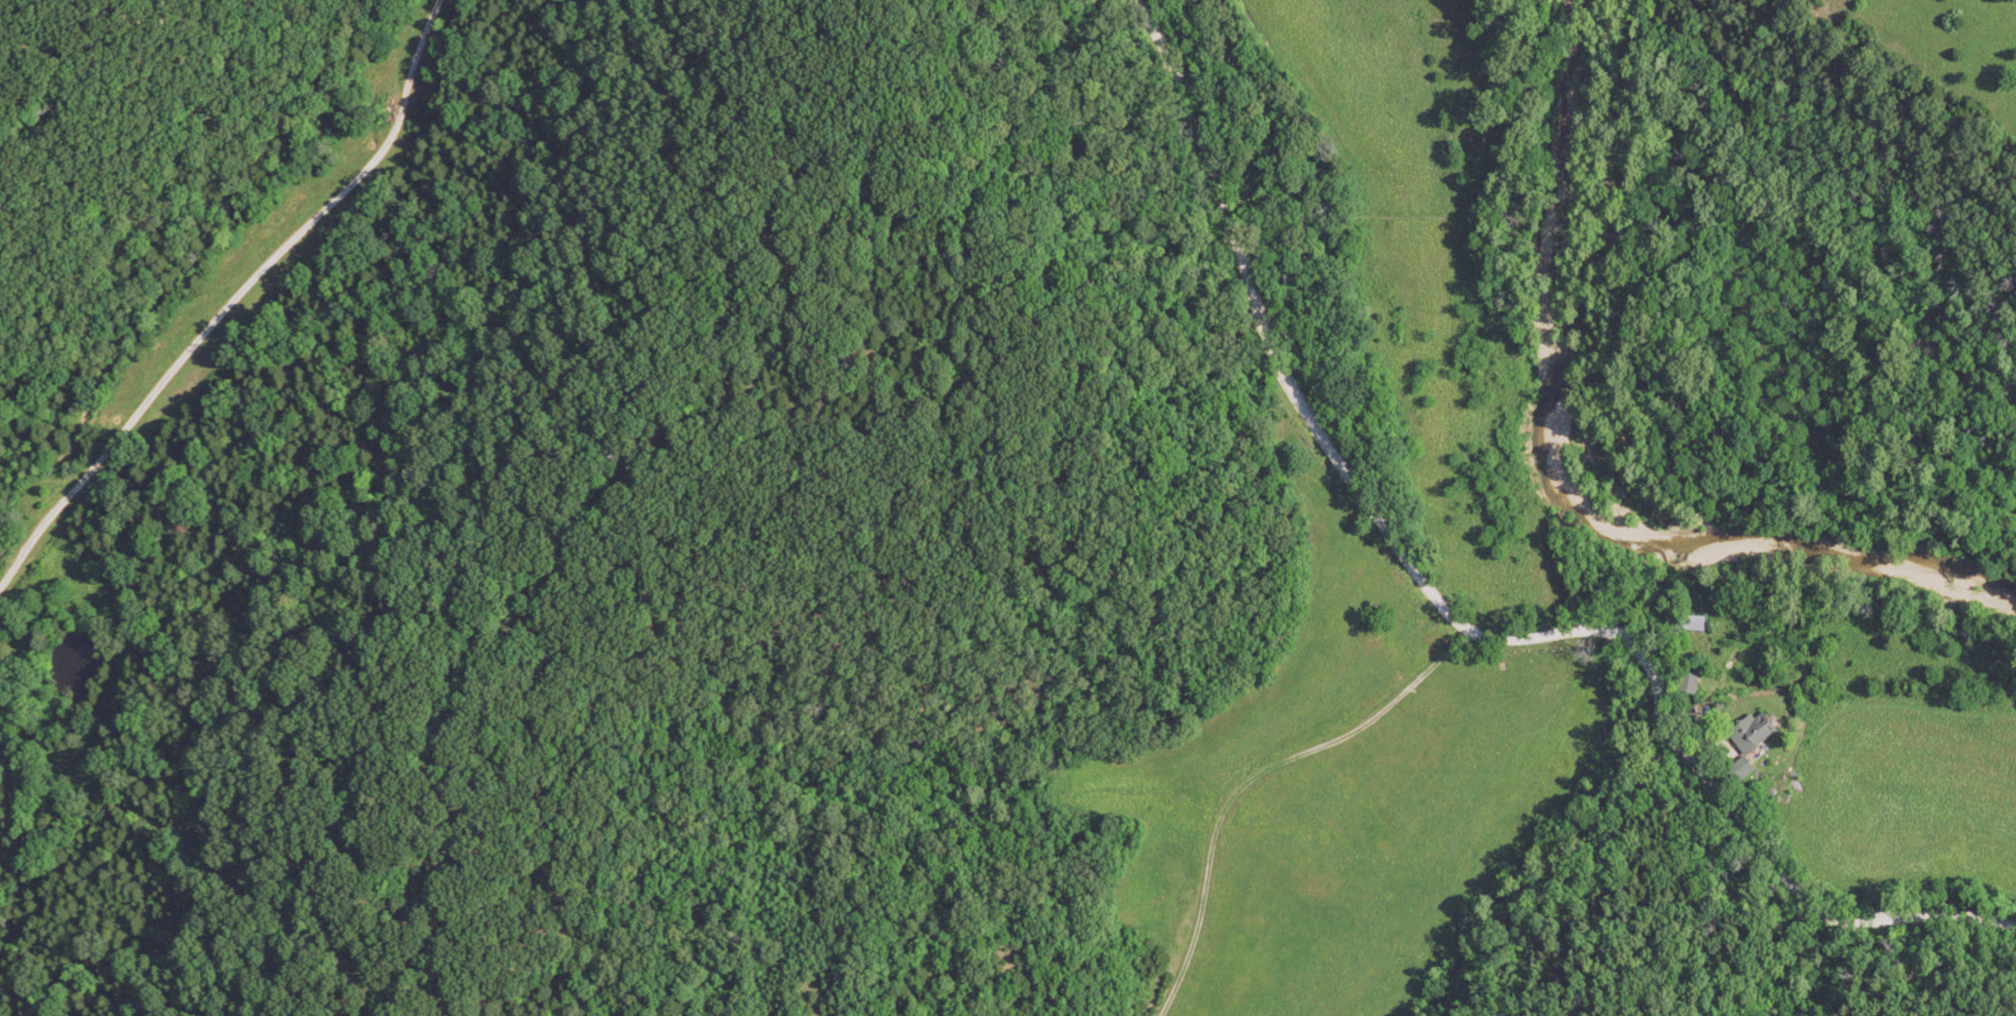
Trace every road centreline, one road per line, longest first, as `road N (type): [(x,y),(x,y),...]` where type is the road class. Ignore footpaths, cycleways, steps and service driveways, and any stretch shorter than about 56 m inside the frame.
road 1 (residential): [(1459,635),(1331,464),(1297,393),(1224,195),(1195,33),(1171,0)]
road 2 (residential): [(2015,919),(1799,872),(1760,848),(1678,757),(1647,664),(1620,639),(1585,629),(1516,642),(1459,635)]
road 3 (residential): [(1174,1015),(1221,833),(1241,802),(1265,779),(1387,721),(1459,647),(1459,635)]

